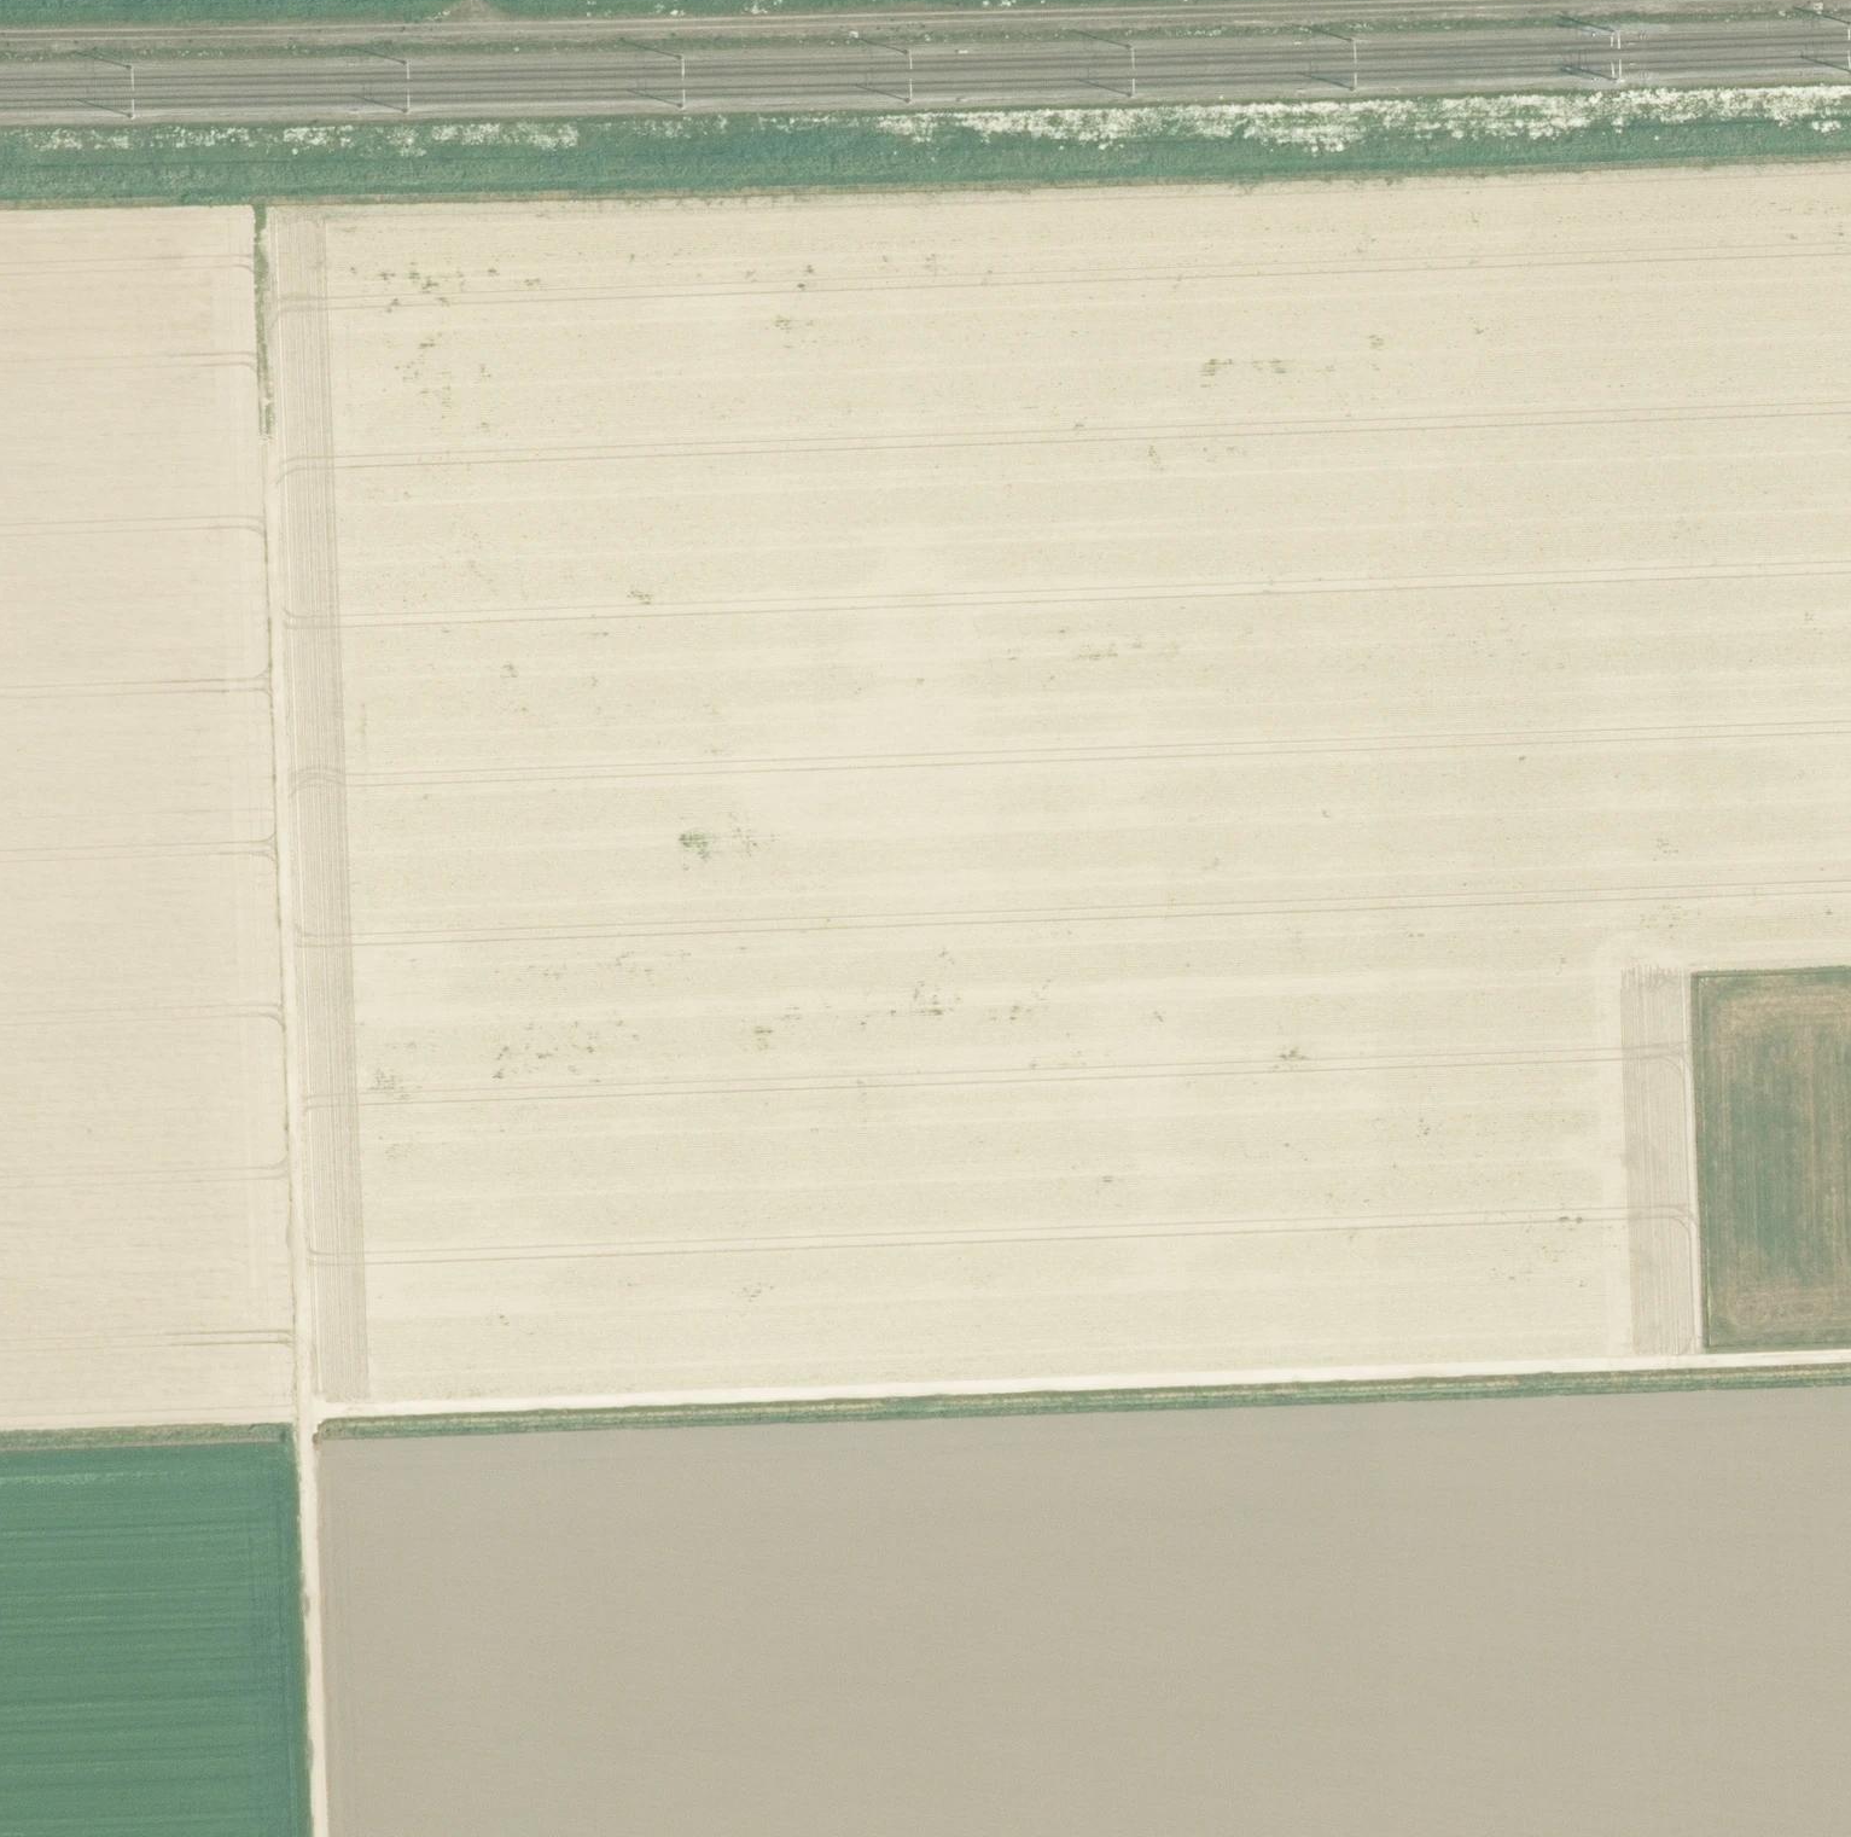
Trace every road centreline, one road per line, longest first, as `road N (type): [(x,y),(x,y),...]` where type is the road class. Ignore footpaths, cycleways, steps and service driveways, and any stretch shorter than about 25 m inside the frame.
road 1 (track): [(0,38),(1603,0)]

